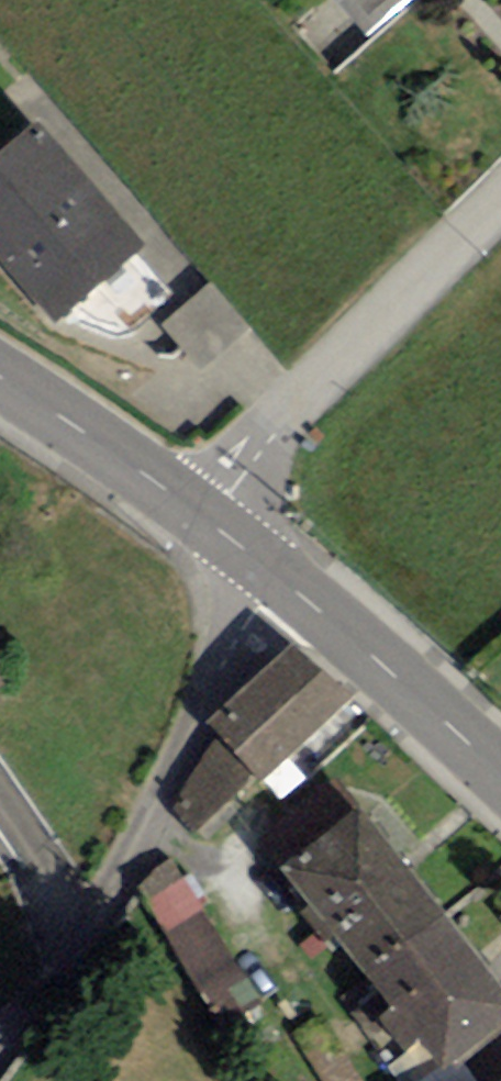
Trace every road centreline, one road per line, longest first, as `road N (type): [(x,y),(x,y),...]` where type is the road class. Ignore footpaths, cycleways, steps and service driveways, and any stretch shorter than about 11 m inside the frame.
road 1 (residential): [(0,1048),(93,929),(272,585)]
road 2 (residential): [(500,208),(192,510)]
road 3 (secondary): [(500,791),(272,585)]
road 4 (secondary): [(192,510),(0,383)]

